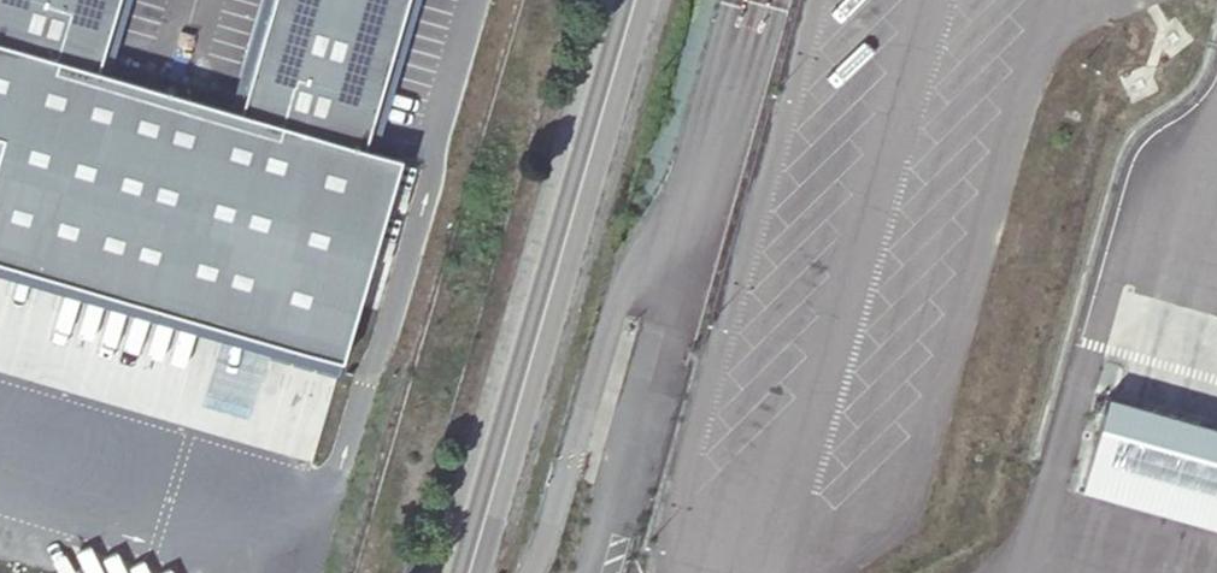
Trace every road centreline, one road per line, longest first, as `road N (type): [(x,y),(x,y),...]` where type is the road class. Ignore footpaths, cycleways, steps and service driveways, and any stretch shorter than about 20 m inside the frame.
road 1 (secondary): [(457,572),(622,0)]

